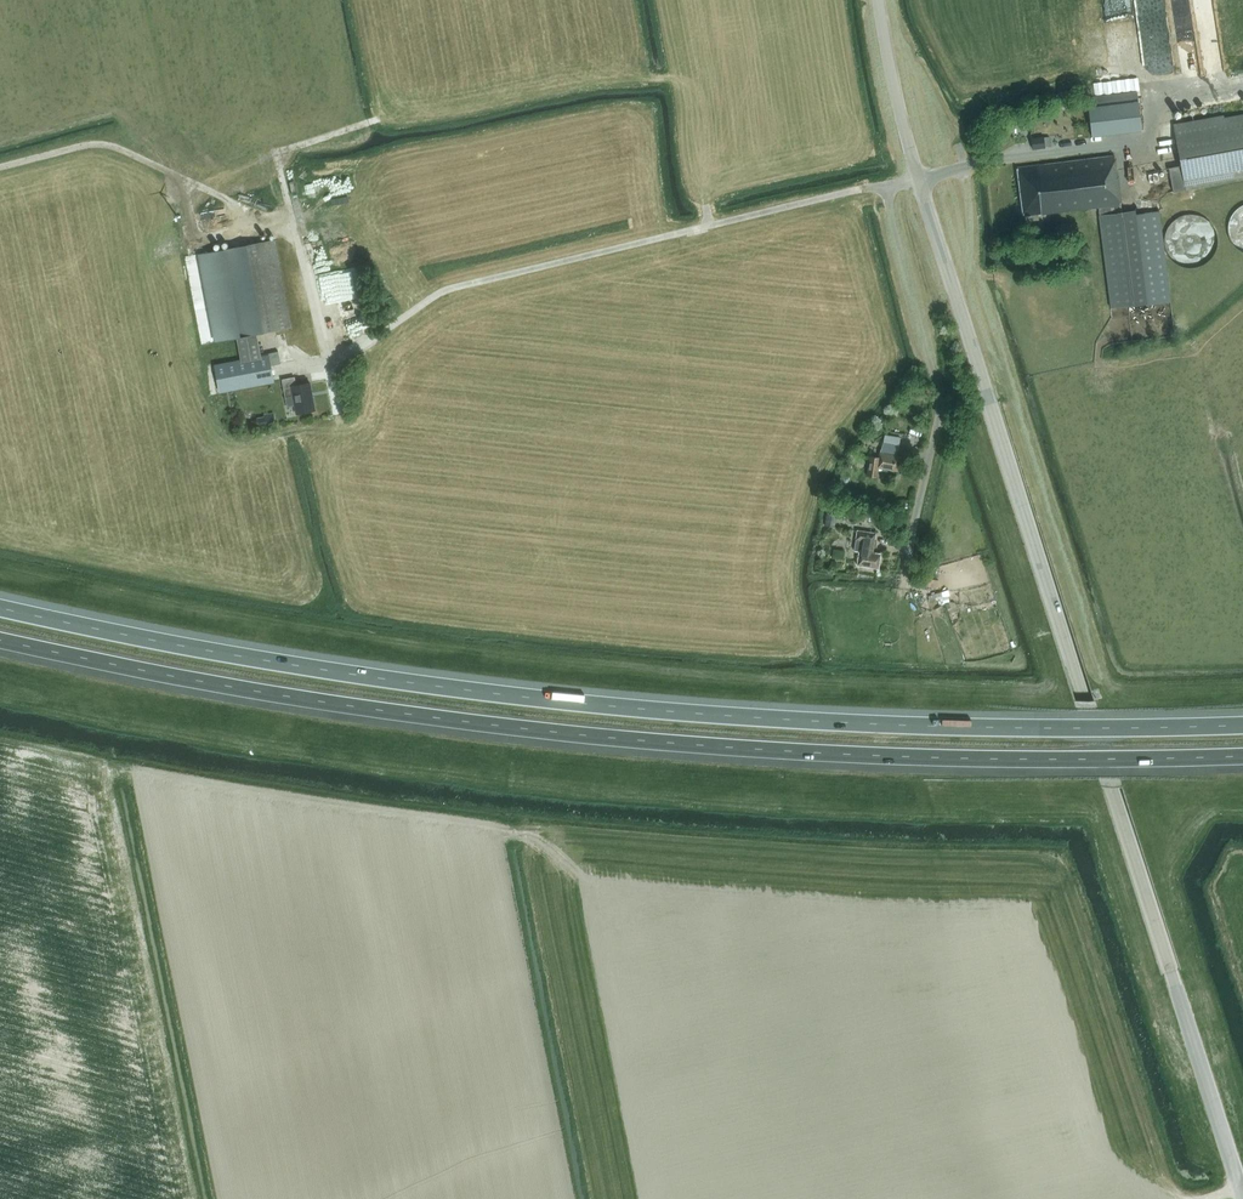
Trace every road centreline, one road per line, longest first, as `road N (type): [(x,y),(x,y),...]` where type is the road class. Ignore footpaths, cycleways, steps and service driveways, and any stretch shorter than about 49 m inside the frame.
road 1 (motorway): [(0,640),(267,693),(562,734),(921,758),(1242,757)]
road 2 (motorway): [(1242,725),(923,726),(566,701),(268,660),(0,608)]
road 3 (tertiary): [(1242,1193),(918,180)]
road 4 (residential): [(887,185),(454,288),(330,366)]
road 5 (track): [(330,366),(298,236),(115,147),(73,147),(0,167)]
road 6 (residential): [(887,185),(939,414),(905,571)]
road 7 (track): [(298,236),(277,151),(379,119)]
road 8 (tertiary): [(918,180),(879,0)]

